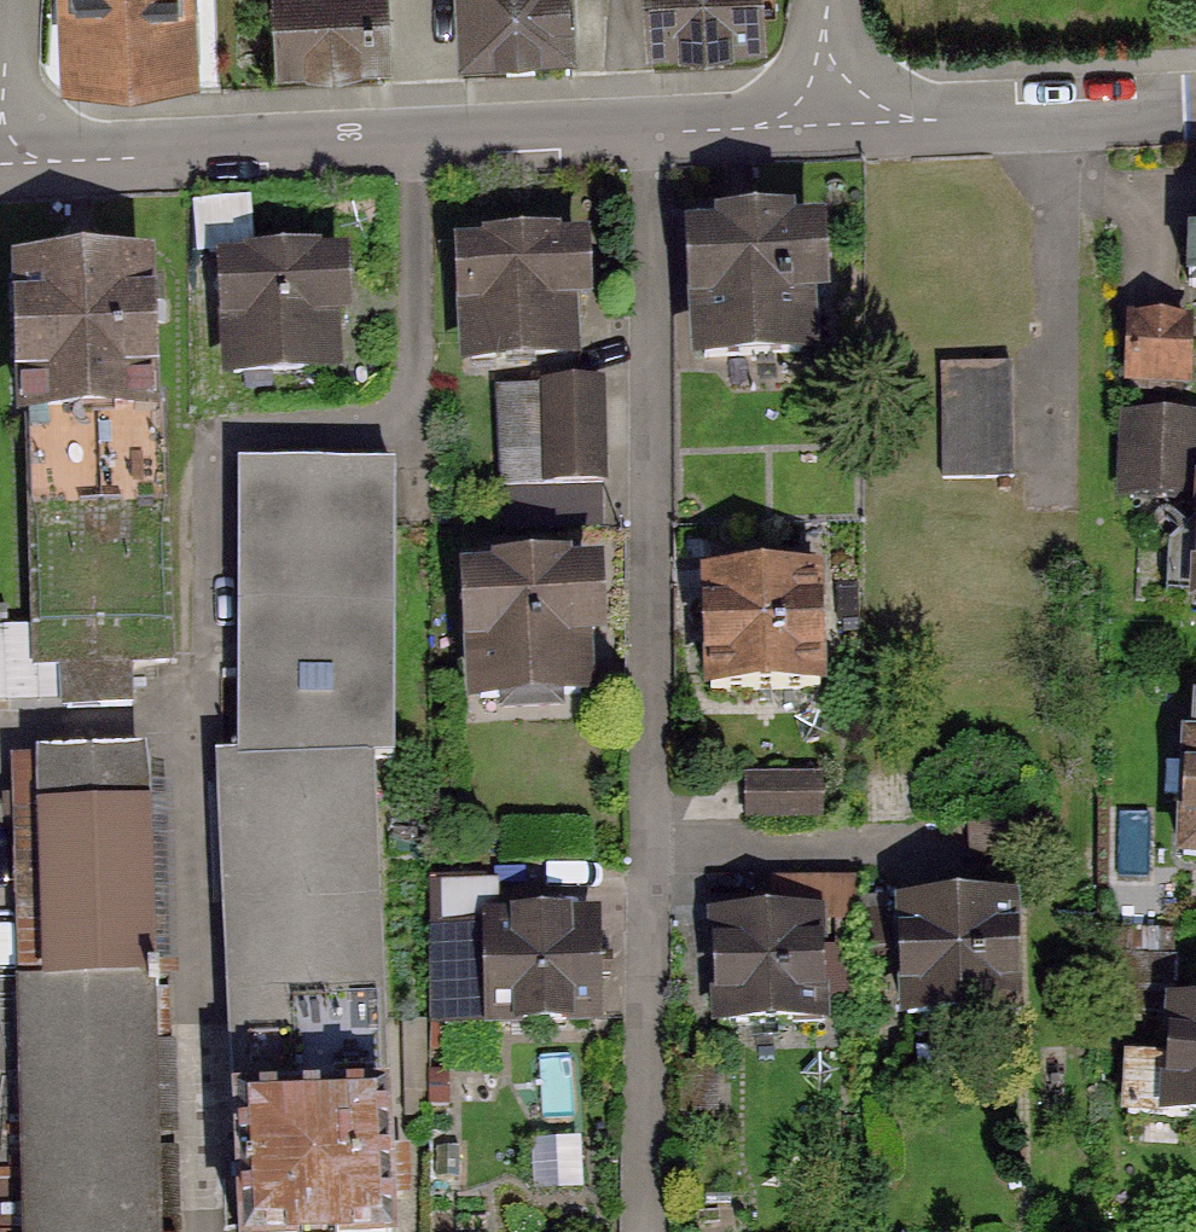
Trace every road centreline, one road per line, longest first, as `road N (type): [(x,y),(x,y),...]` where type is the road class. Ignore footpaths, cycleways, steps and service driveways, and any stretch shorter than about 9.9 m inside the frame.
road 1 (residential): [(647,130),(645,1231)]
road 2 (residential): [(3,162),(647,130)]
road 3 (residential): [(827,118),(1195,97)]
road 4 (residential): [(647,130),(827,118)]
road 5 (residential): [(8,0),(3,162)]

